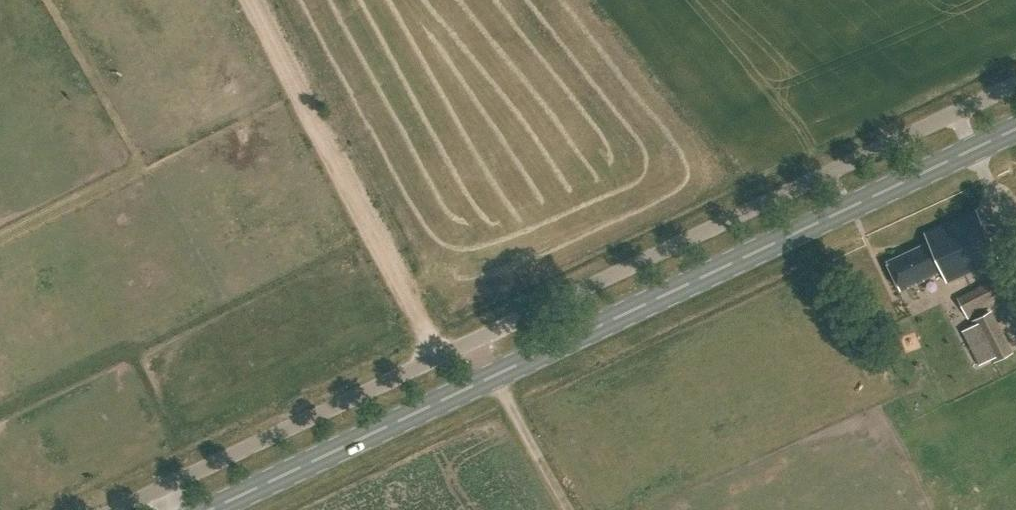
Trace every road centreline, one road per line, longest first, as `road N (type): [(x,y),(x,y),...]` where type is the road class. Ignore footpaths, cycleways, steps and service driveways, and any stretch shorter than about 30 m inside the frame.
road 1 (primary): [(210,509),(1015,128)]
road 2 (unclassified): [(437,356),(1015,83)]
road 3 (track): [(437,356),(252,0)]
road 4 (unclassified): [(437,356),(111,509)]
road 5 (track): [(572,509),(476,339)]

